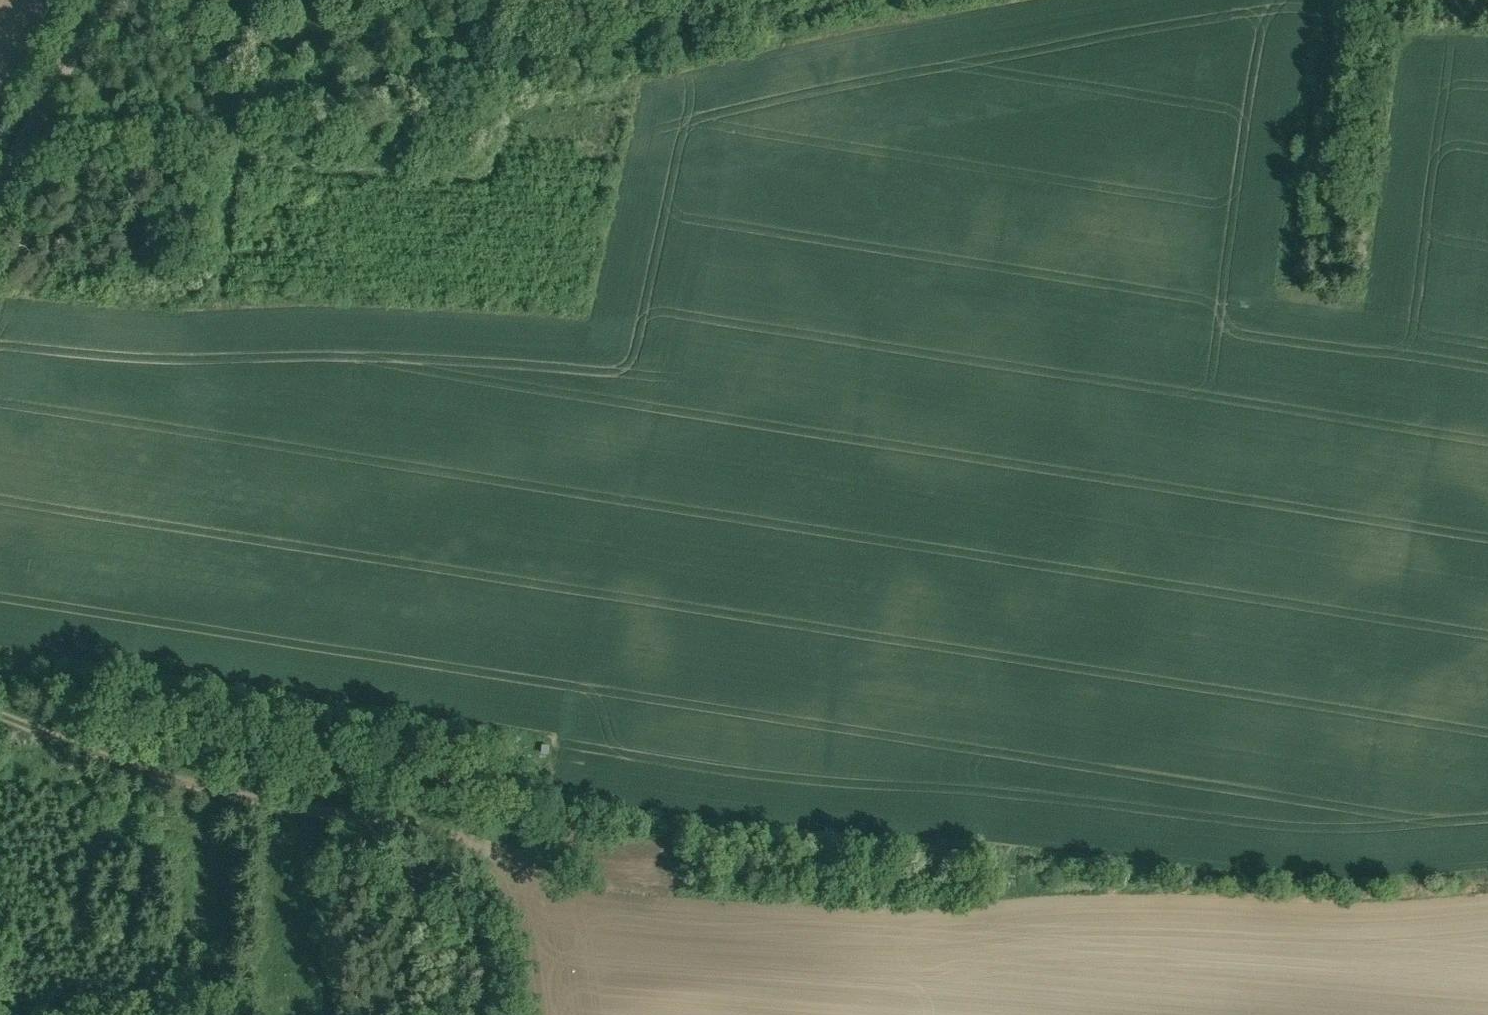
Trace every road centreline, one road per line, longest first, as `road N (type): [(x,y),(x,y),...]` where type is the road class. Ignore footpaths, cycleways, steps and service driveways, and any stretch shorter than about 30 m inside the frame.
road 1 (track): [(0,713),(148,767),(500,839)]
road 2 (unclassified): [(101,0),(0,187)]

